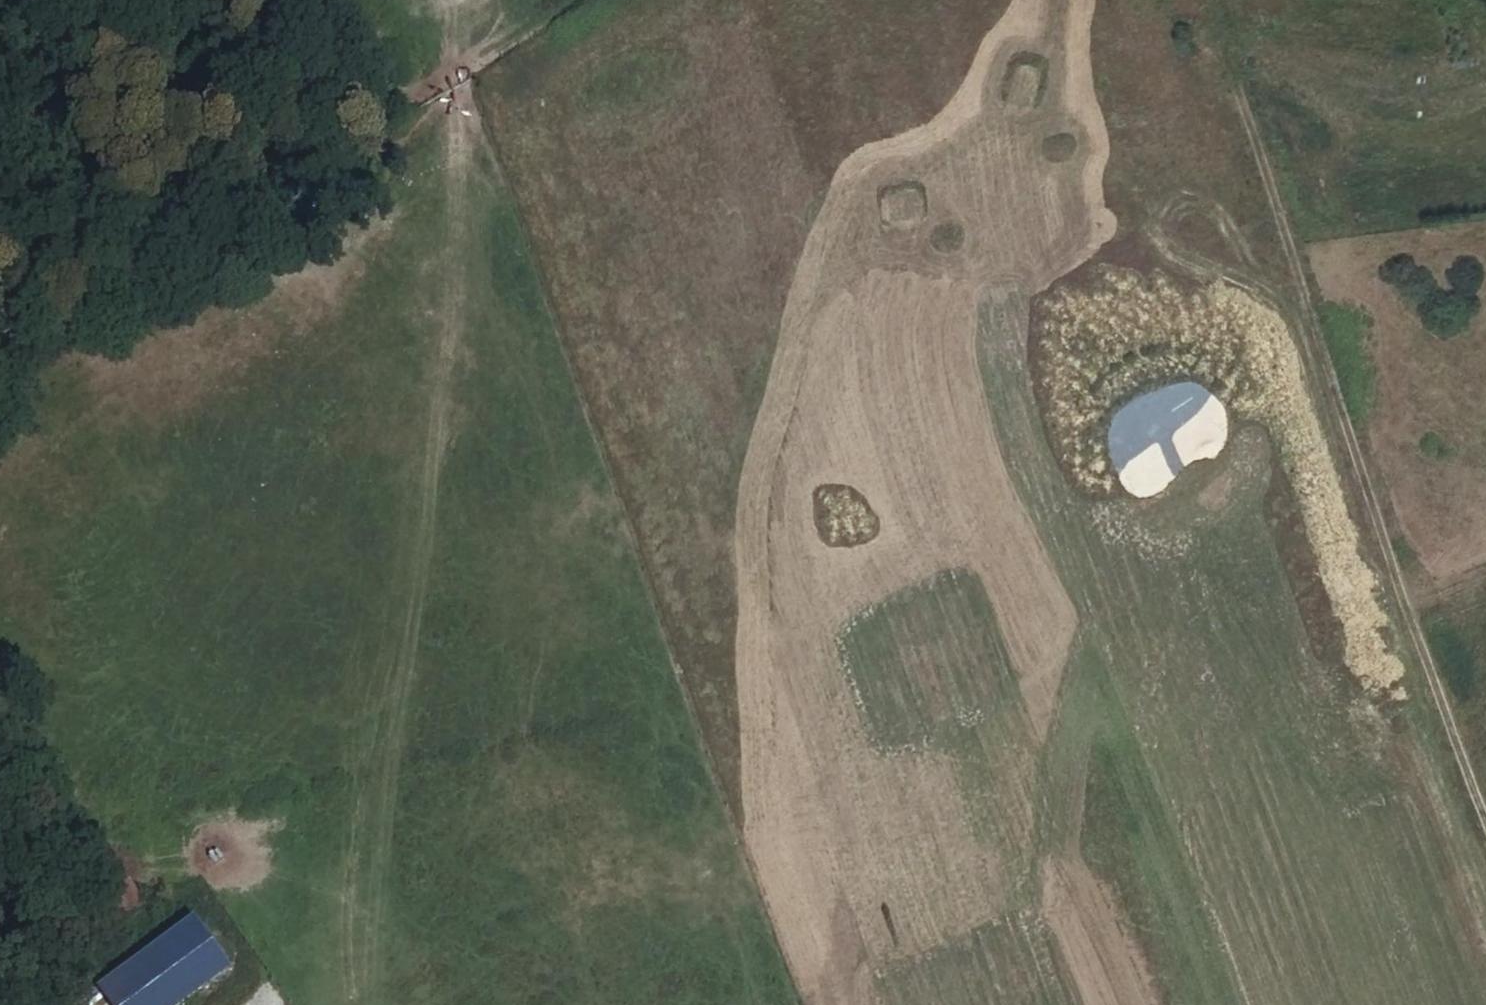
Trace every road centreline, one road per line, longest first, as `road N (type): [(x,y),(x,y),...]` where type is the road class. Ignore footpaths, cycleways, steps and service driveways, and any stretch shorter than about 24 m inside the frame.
road 1 (track): [(1219,51),(1485,803)]

